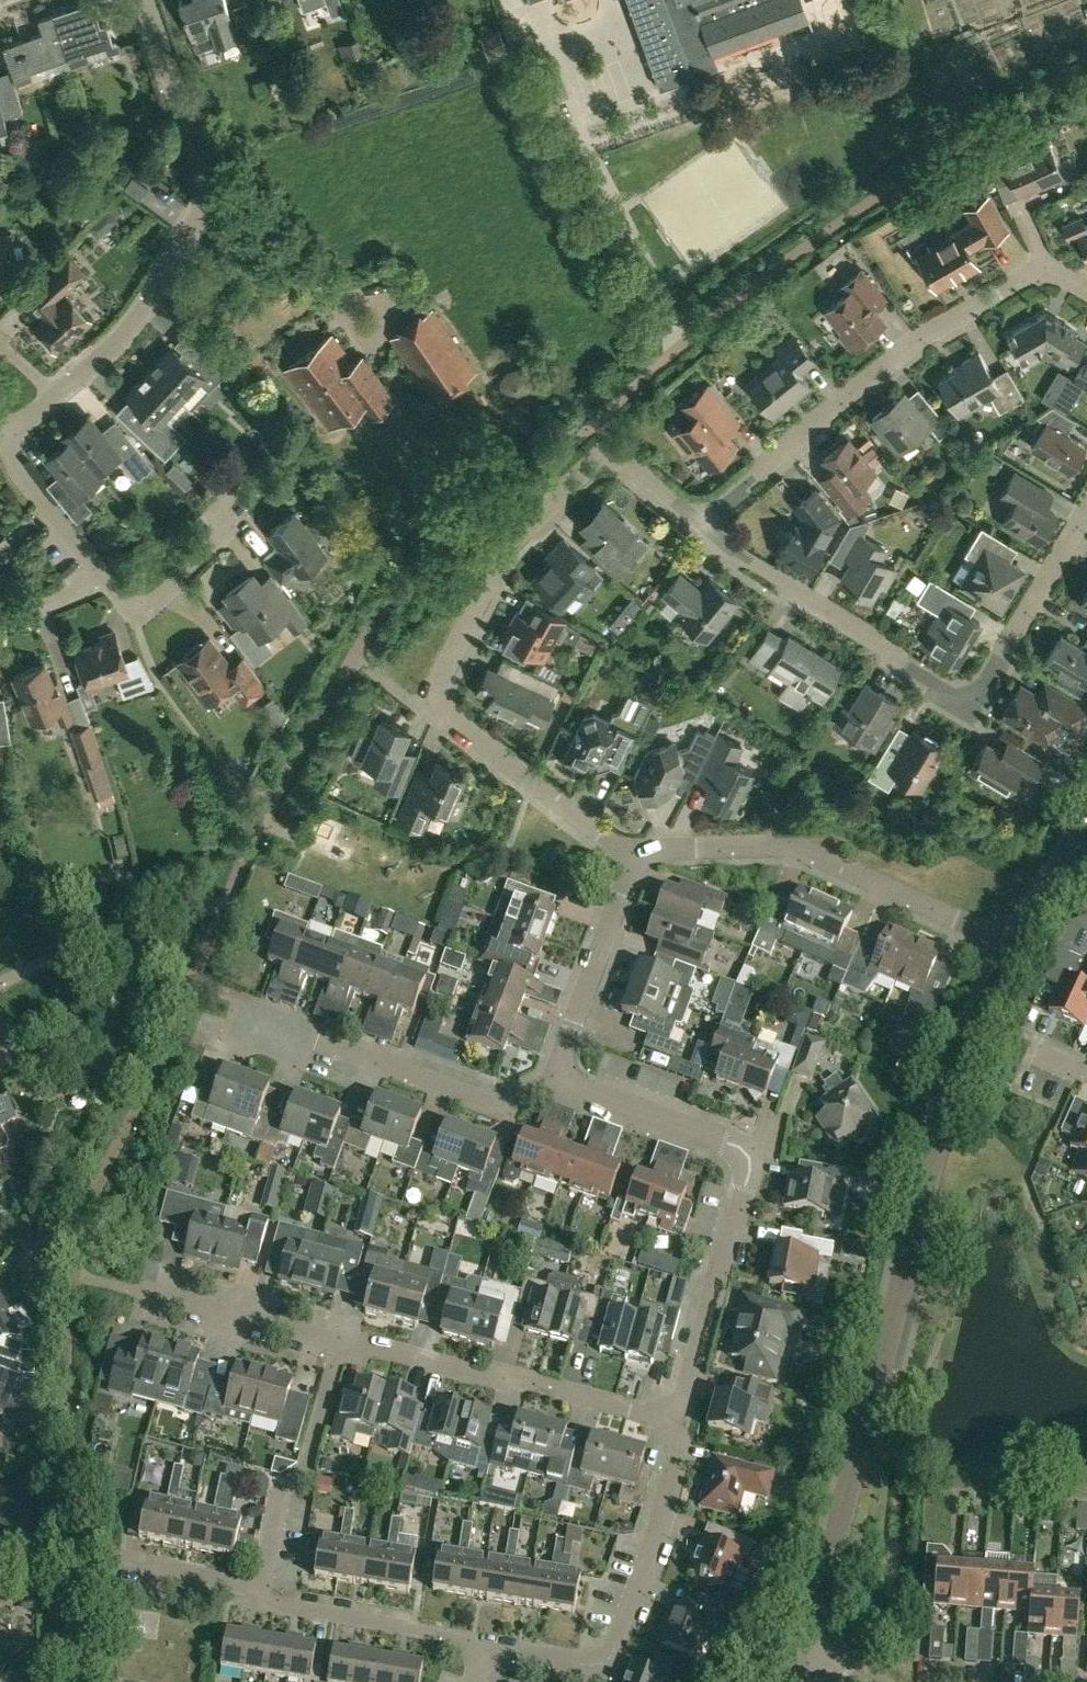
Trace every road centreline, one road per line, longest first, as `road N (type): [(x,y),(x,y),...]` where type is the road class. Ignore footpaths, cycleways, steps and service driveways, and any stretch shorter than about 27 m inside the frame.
road 1 (residential): [(806,1658),(946,1106),(1012,947)]
road 2 (residential): [(701,523),(972,705),(1086,510)]
road 3 (residential): [(678,1424),(751,1163),(734,1145),(553,1080)]
road 4 (residential): [(701,523),(875,376),(1034,276),(1071,276),(1086,285)]
road 5 (residential): [(56,399),(153,305),(212,193),(211,163),(146,0)]
road 6 (residential): [(427,707),(502,554),(602,452),(629,458),(701,523)]
road 7 (residential): [(1012,947),(798,848),(631,852)]
road 8 (residential): [(486,1646),(609,1668),(652,1547),(679,1450),(678,1424)]
road 9 (residential): [(678,1424),(340,1341)]
road 10 (residential): [(553,1080),(500,1106),(247,1009)]
road 11 (residential): [(264,1585),(283,1489),(306,1472),(340,1341)]
road 12 (residential): [(631,852),(427,707)]
road 13 (residential): [(486,1646),(261,1602),(264,1585)]
road 14 (residential): [(553,1080),(631,852)]
road 15 (residential): [(340,1341),(141,1290)]
road 16 (residential): [(101,583),(131,609),(155,602),(254,512)]
road 17 (residential): [(101,583),(21,473),(18,429)]
road 18 (residential): [(1012,947),(1086,826)]
road 19 (residential): [(264,1585),(126,1556)]

